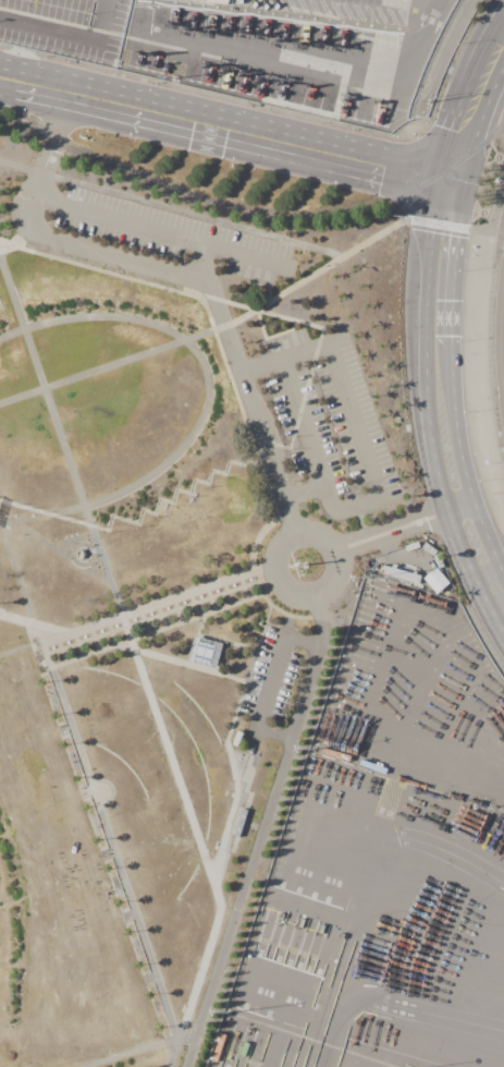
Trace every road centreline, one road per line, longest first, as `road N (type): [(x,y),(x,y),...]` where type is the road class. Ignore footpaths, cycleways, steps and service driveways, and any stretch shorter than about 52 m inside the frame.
road 1 (tertiary): [(452,185),(73,98)]
road 2 (secondary): [(503,599),(453,464),(442,281)]

